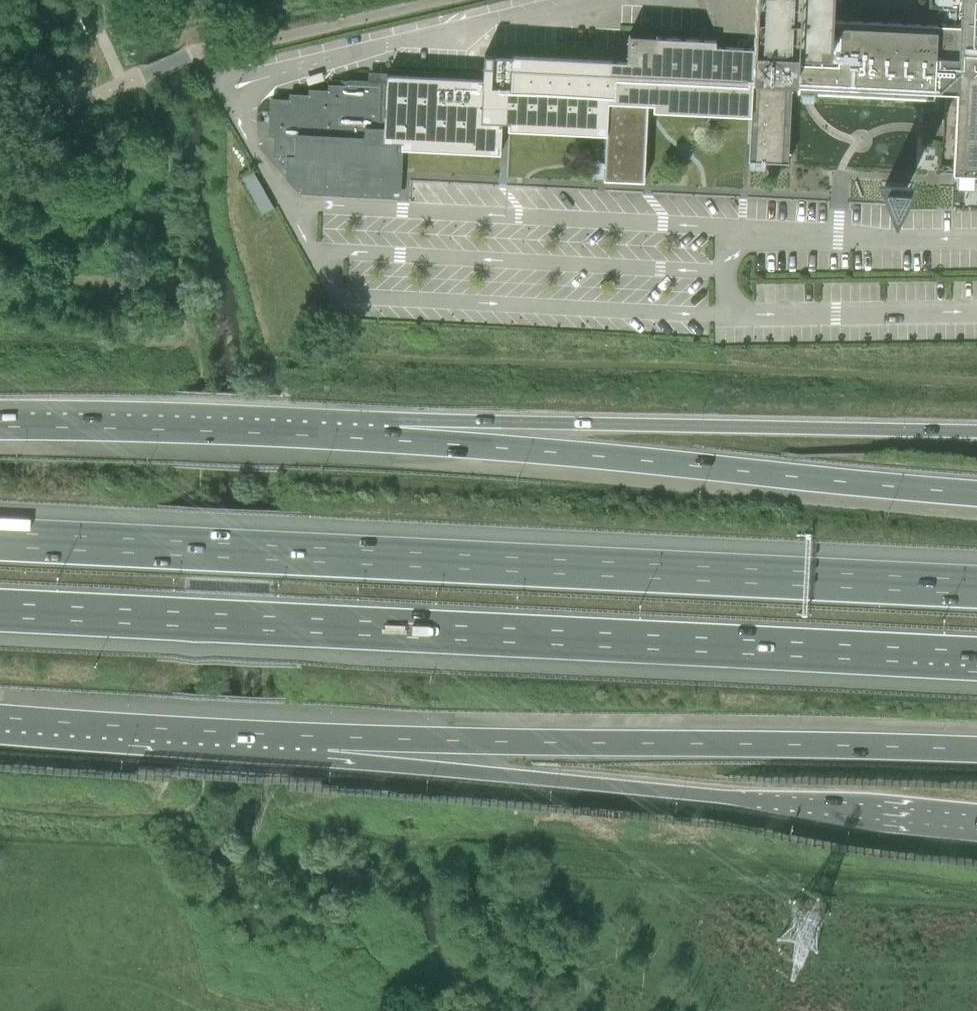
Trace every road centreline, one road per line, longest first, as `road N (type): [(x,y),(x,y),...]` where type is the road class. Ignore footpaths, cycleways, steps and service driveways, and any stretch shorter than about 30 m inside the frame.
road 1 (motorway): [(976,589),(0,542)]
road 2 (motorway): [(0,613),(976,657)]
road 3 (trunk): [(324,741),(454,771),(976,823)]
road 4 (trunk): [(324,741),(976,748)]
road 5 (trunk): [(976,433),(478,423),(399,444)]
road 6 (trunk): [(976,494),(399,444)]
road 7 (trunk): [(399,444),(0,429)]
road 8 (trunk): [(0,718),(324,741)]
road 9 (track): [(0,255),(47,275),(187,305)]

